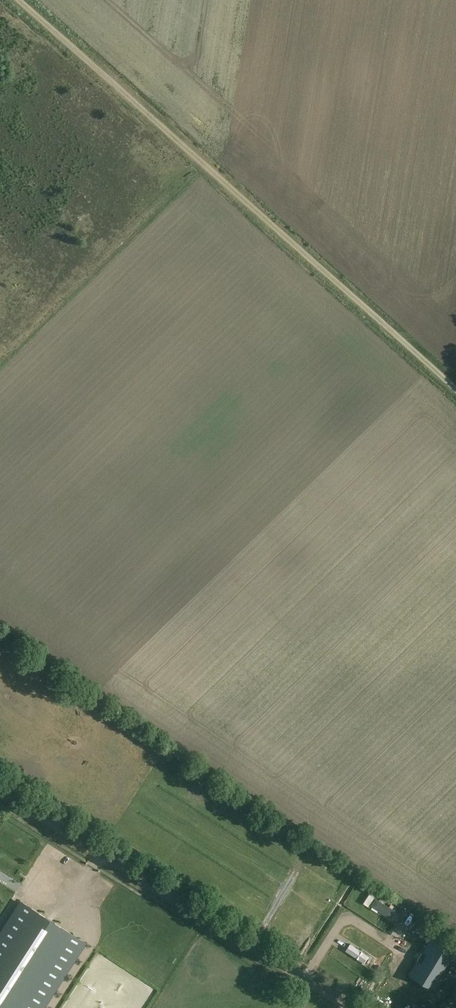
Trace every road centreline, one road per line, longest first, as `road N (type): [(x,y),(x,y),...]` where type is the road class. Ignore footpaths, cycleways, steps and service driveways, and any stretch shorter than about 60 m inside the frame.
road 1 (track): [(455,391),(14,0)]
road 2 (unclassified): [(356,1007),(0,788)]

